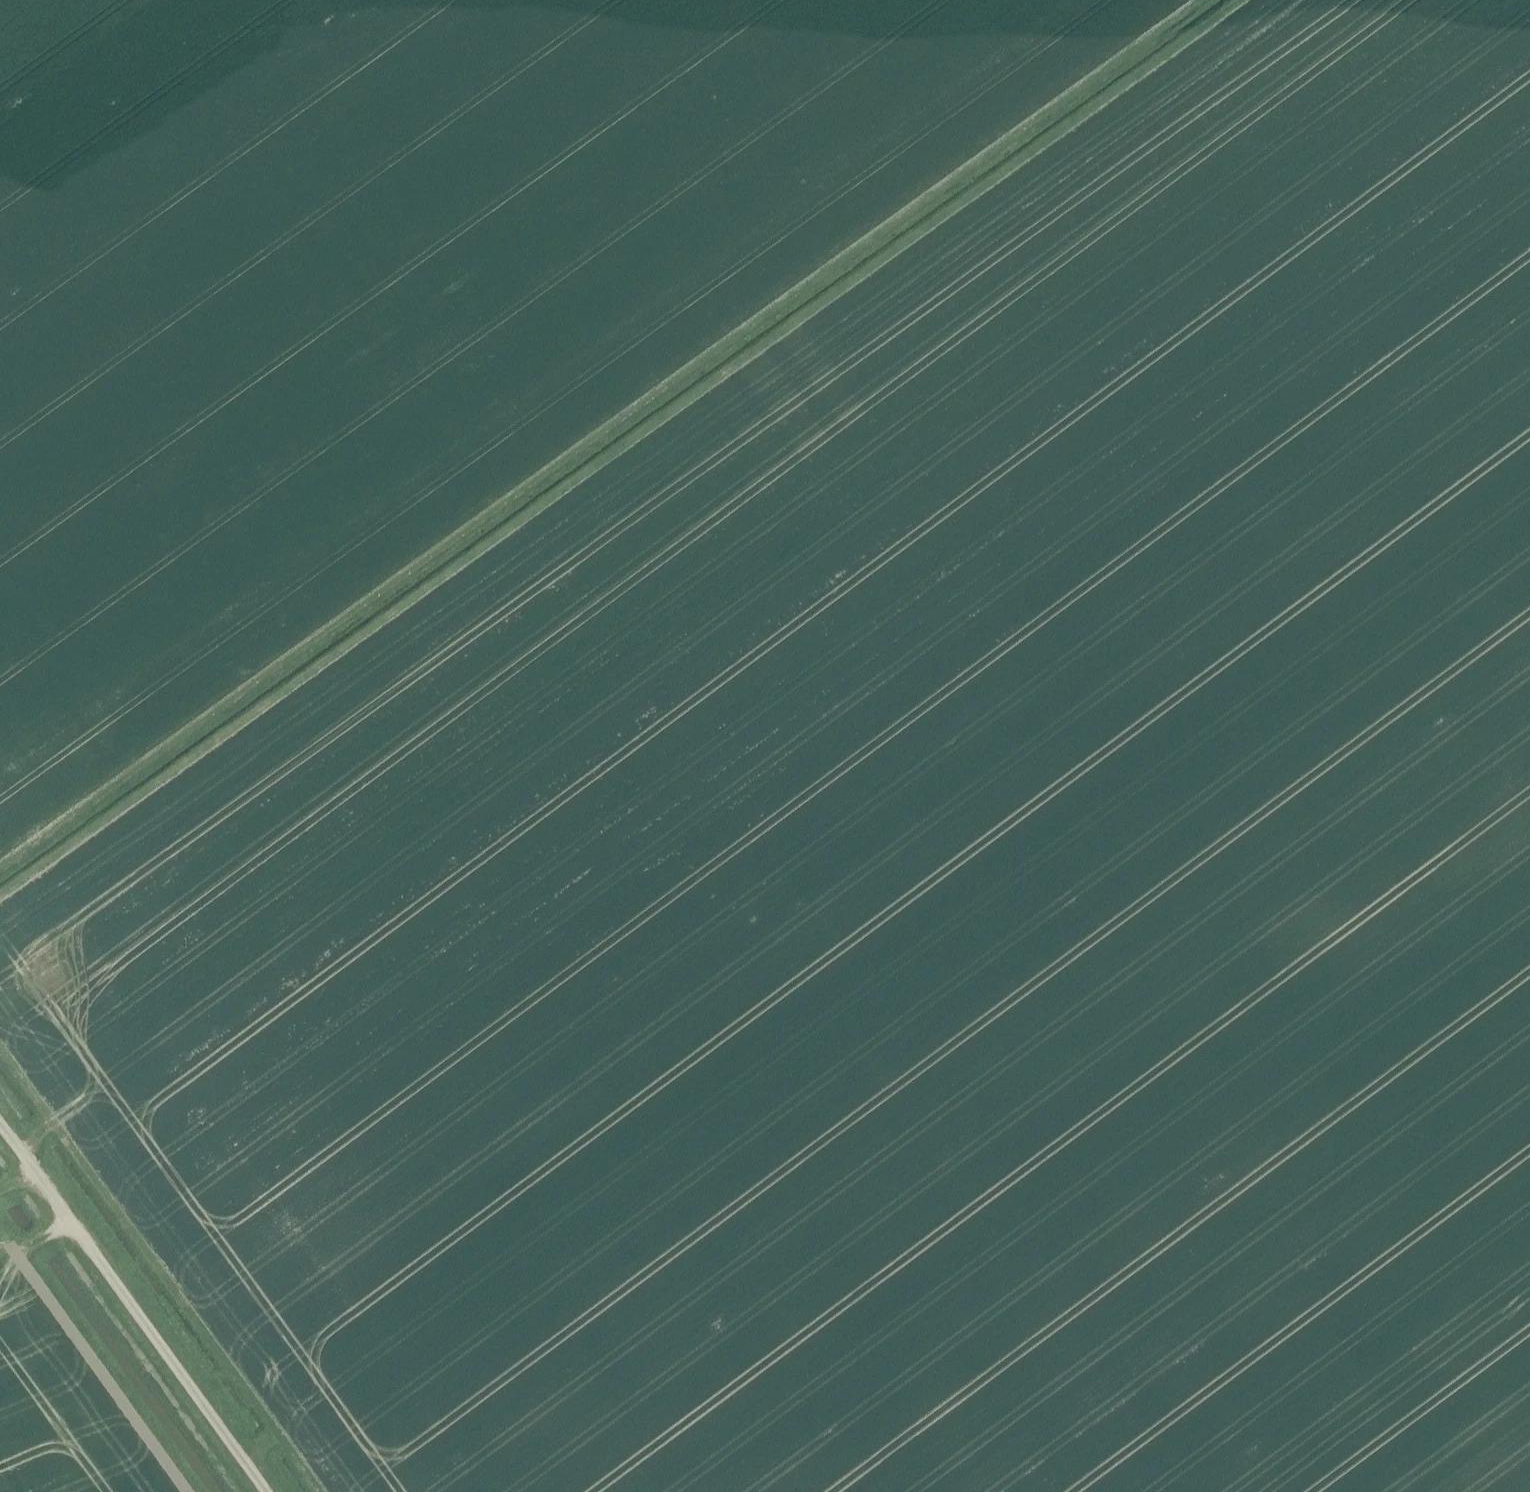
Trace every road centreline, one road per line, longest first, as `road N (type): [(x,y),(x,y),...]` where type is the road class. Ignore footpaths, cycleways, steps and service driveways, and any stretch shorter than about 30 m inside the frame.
road 1 (unclassified): [(262,1491),(0,1131)]

